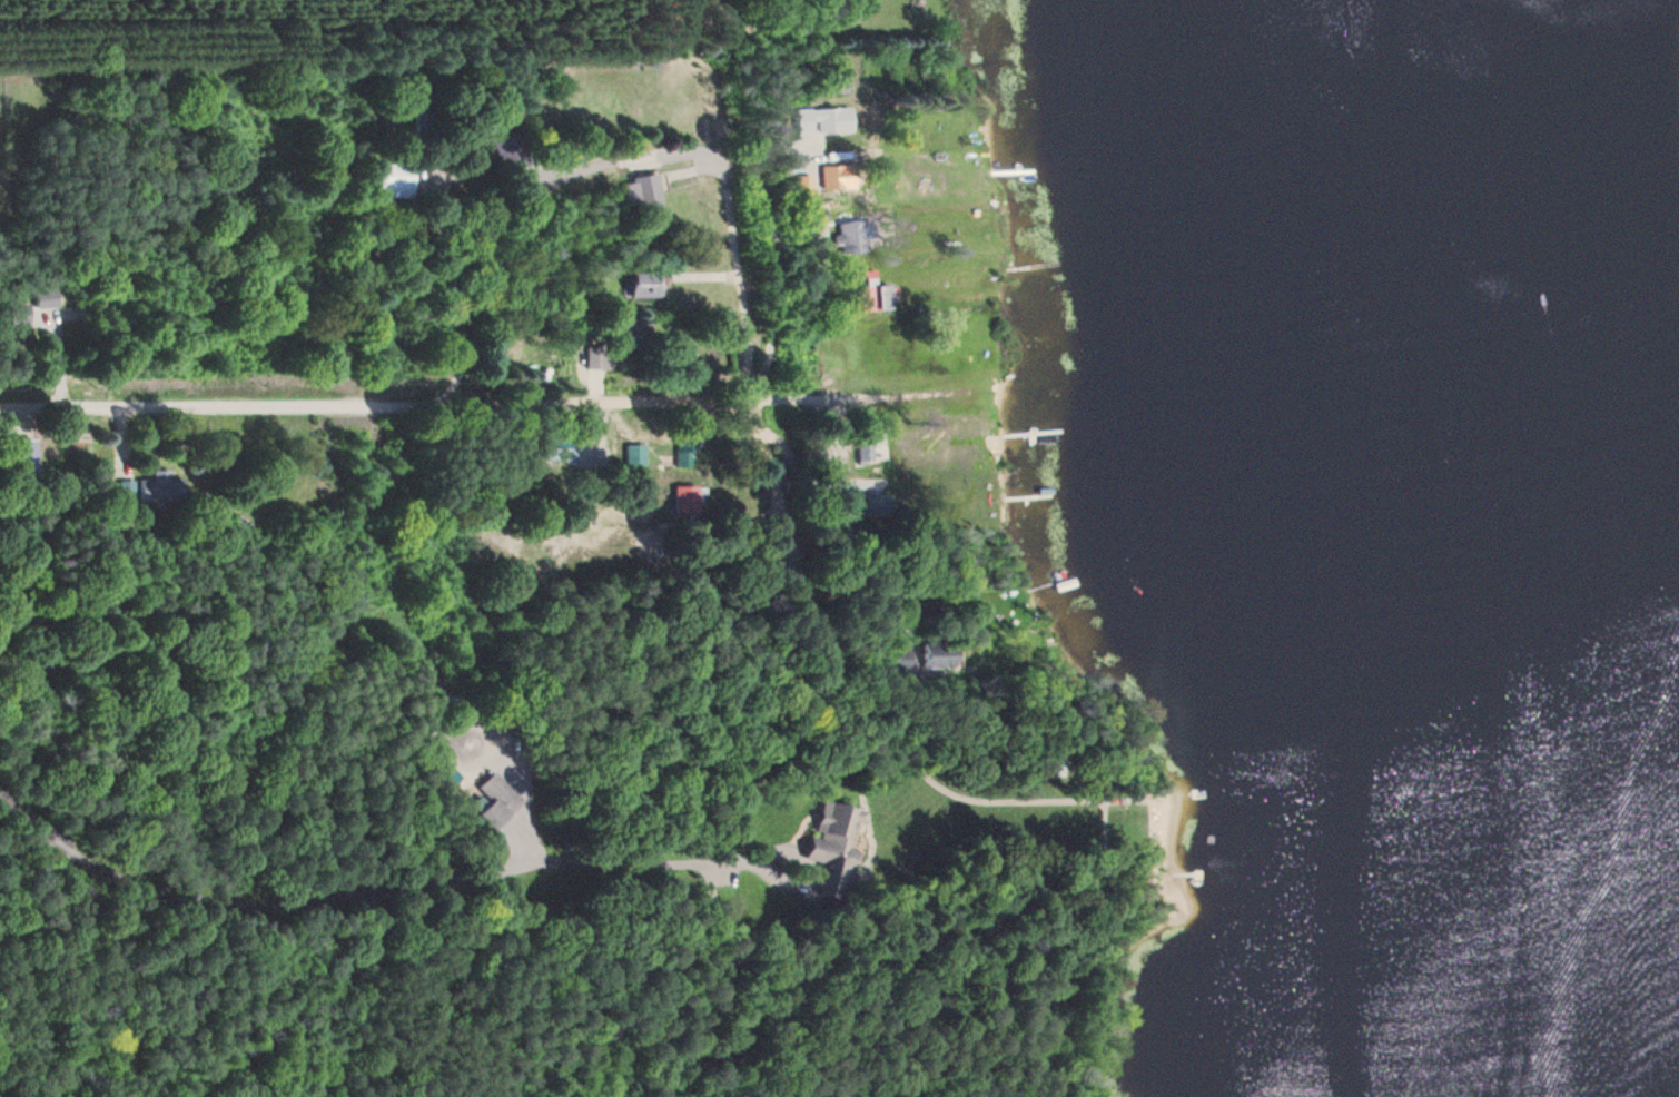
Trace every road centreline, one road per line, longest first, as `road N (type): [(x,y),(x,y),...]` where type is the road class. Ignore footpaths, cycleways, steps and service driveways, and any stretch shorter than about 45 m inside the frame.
road 1 (residential): [(0,408),(915,397)]
road 2 (residential): [(724,172),(748,404),(814,605)]

